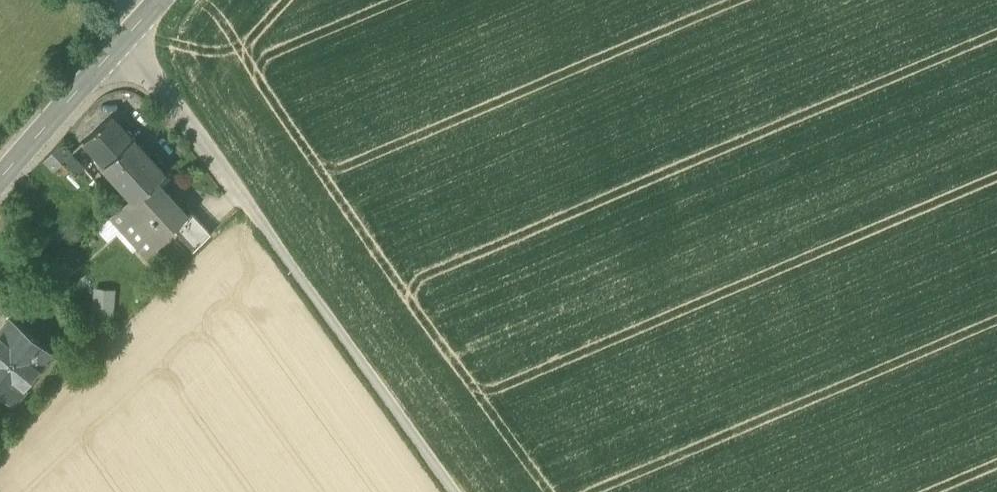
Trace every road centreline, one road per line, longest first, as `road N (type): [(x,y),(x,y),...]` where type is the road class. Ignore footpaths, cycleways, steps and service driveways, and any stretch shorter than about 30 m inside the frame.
road 1 (unclassified): [(455,491),(158,84),(138,25)]
road 2 (tertiary): [(0,184),(138,25)]

